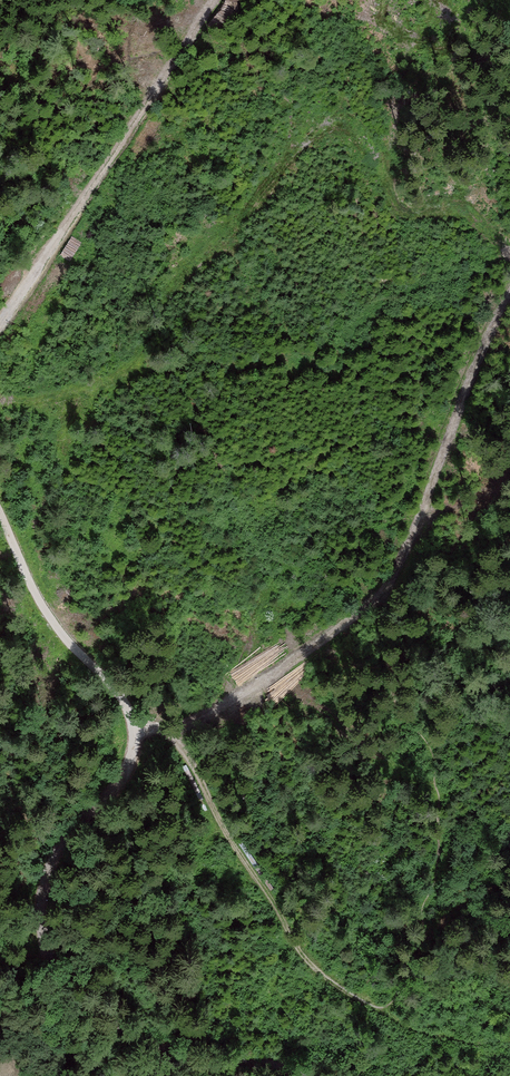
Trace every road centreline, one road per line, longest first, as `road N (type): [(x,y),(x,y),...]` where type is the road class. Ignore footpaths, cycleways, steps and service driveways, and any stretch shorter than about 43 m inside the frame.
road 1 (track): [(134,727),(165,730),(273,676),(385,587),(509,289)]
road 2 (track): [(300,1075),(163,1048),(93,1009),(60,969),(42,905),(51,861),(119,781),(134,727)]
road 3 (track): [(215,0),(0,317)]
road 4 (track): [(0,514),(31,589),(67,642),(112,688),(134,727)]

